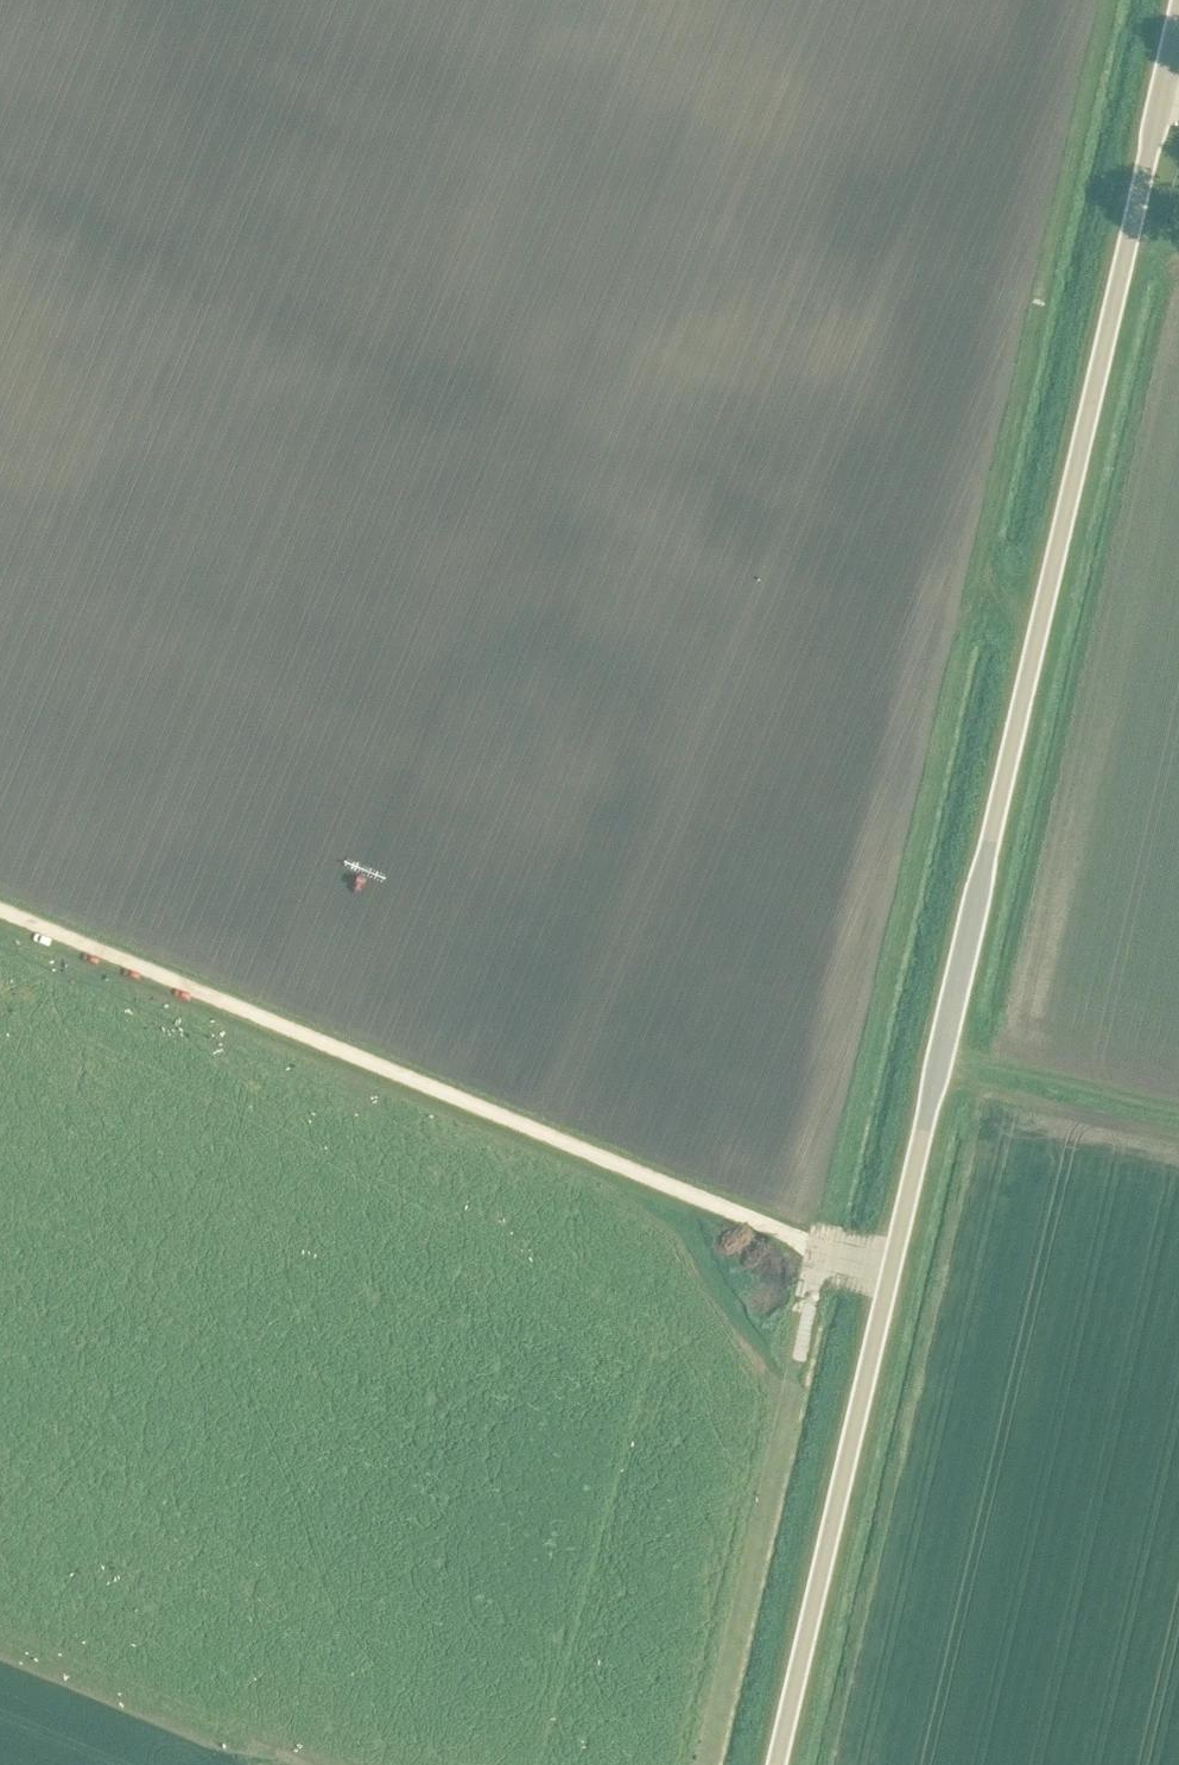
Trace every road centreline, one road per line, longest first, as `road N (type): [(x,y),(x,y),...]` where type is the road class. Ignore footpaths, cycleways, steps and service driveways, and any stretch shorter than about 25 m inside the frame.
road 1 (unclassified): [(795,1764),(1178,55)]

